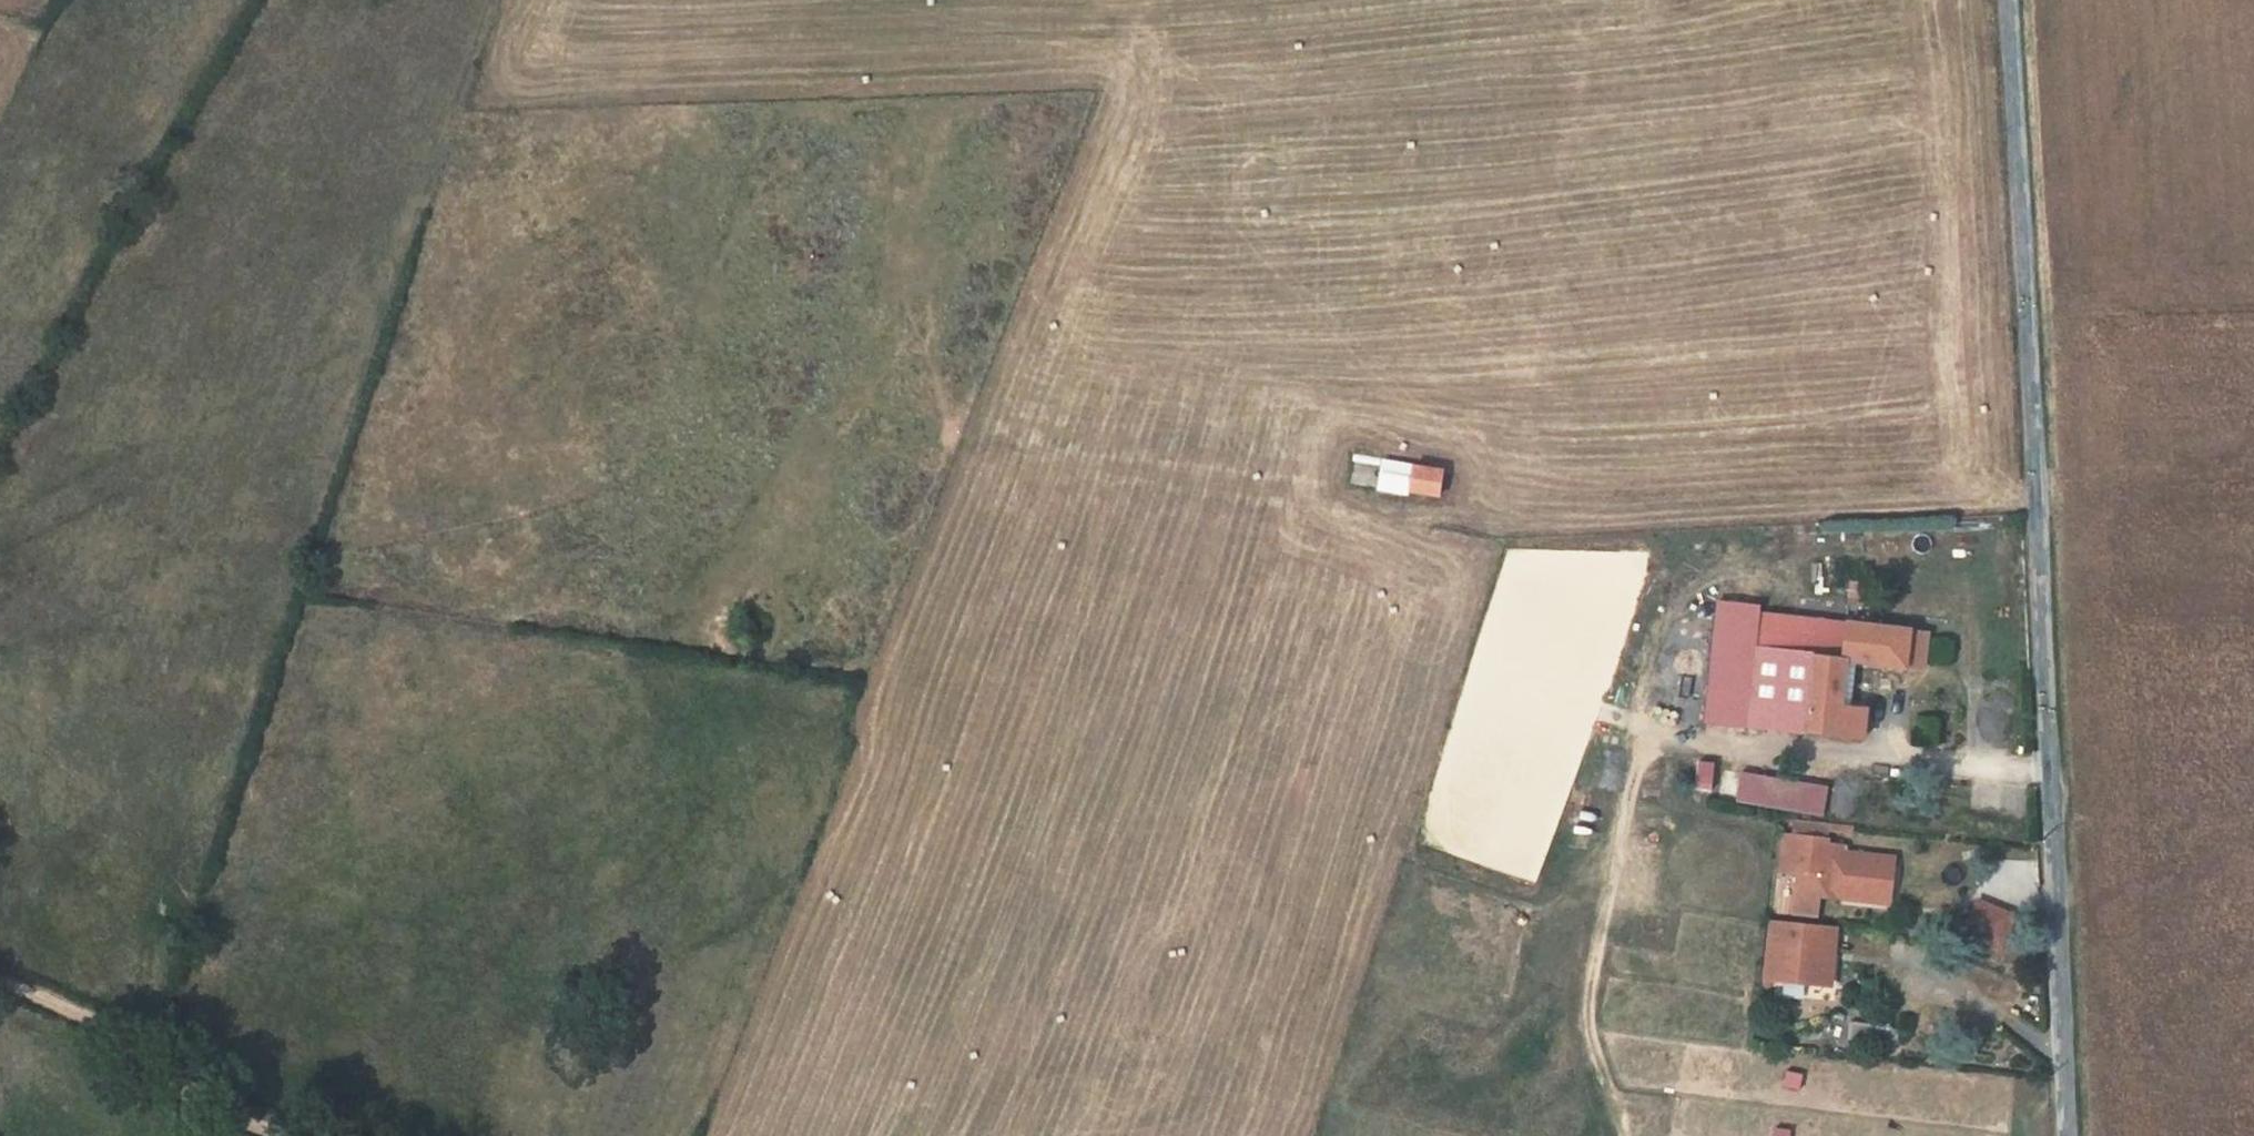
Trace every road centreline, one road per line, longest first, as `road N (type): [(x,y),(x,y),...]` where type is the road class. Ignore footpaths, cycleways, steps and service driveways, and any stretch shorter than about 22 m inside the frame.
road 1 (unclassified): [(2080,1135),(2009,0)]
road 2 (track): [(313,1135),(242,1111),(165,1055),(91,1018),(0,986)]

